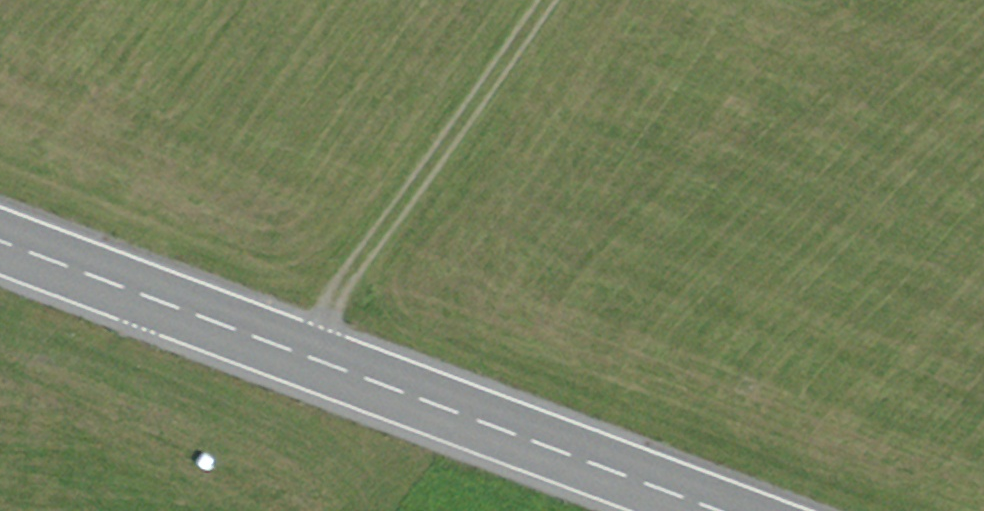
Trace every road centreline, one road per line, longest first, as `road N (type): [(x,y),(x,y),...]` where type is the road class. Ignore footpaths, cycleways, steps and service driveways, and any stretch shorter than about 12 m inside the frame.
road 1 (secondary): [(0,240),(720,510)]
road 2 (track): [(297,353),(549,0)]

